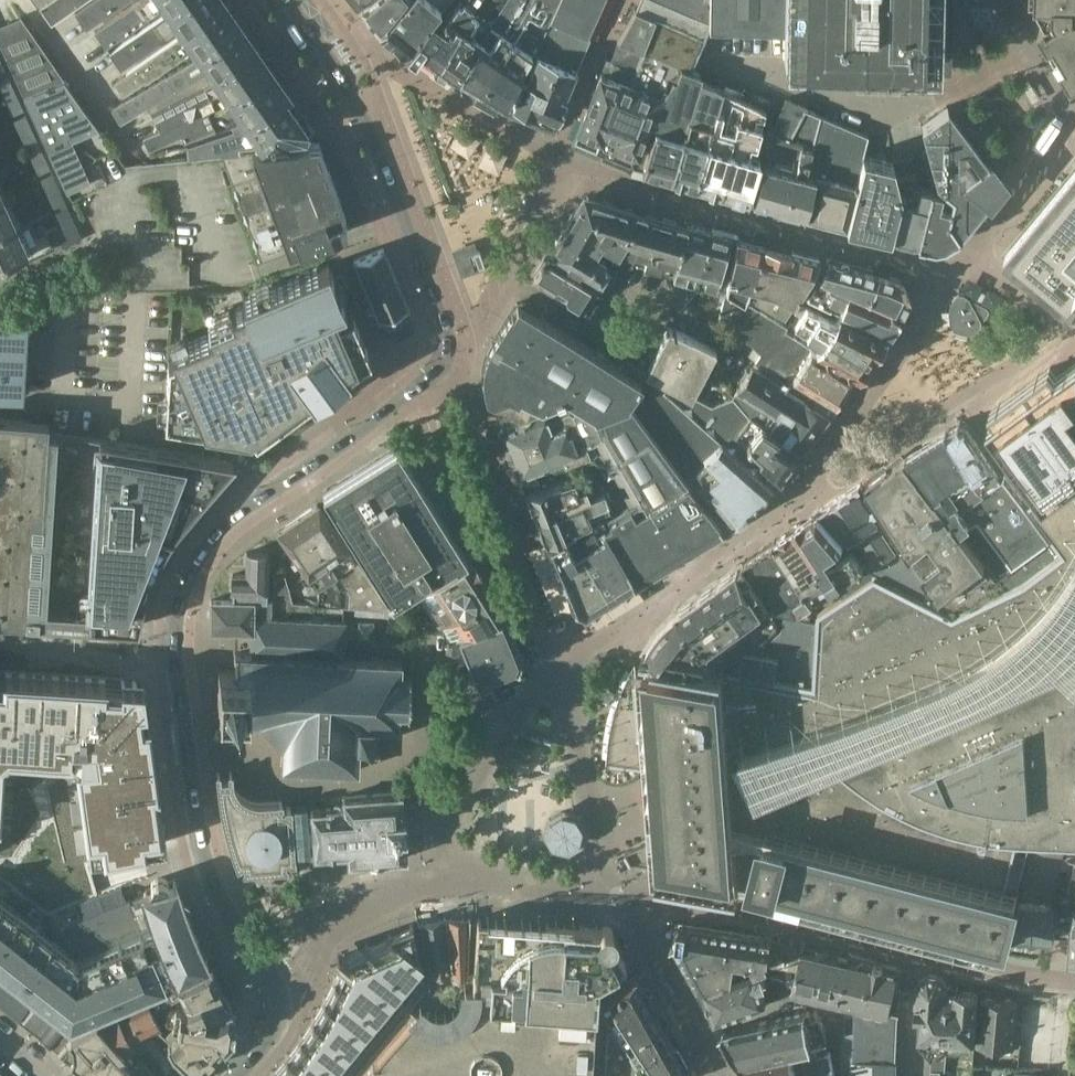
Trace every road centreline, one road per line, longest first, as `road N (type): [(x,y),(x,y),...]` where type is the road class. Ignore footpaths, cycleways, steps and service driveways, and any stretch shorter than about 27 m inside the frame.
road 1 (secondary): [(288,0),(358,106),(446,343),(433,375),(224,523),(205,545),(178,612),(179,709),(203,851),(276,988)]
road 2 (residential): [(1074,983),(746,910),(658,899)]
road 3 (residential): [(658,899),(419,876)]
road 4 (residential): [(658,899),(643,932),(712,1075)]
road 5 (residential): [(281,963),(358,898),(419,876)]
road 6 (residential): [(1074,115),(1007,0)]

